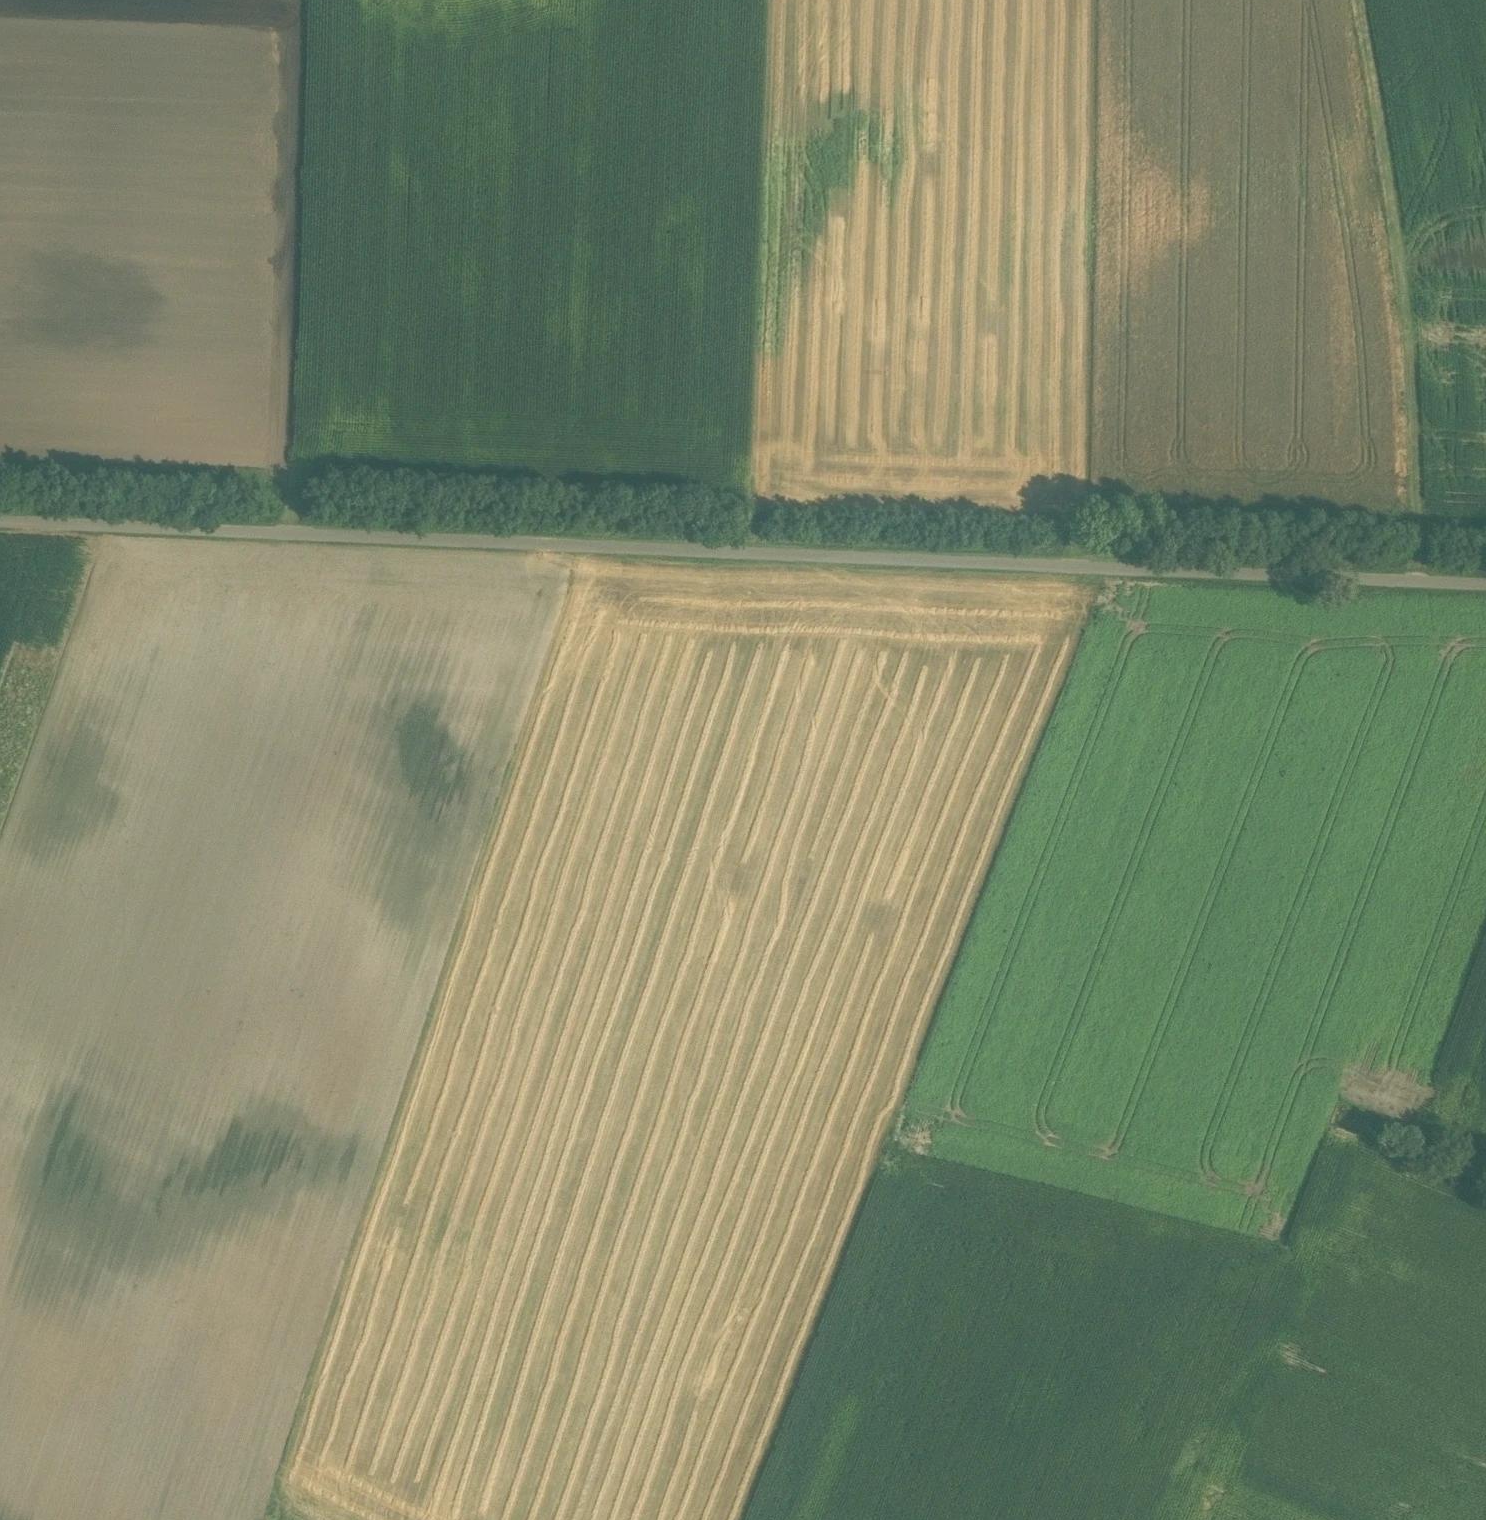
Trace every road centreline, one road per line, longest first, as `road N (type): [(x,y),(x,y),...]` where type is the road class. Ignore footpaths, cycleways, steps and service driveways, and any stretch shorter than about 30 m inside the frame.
road 1 (unclassified): [(1485,588),(0,522)]
road 2 (track): [(1357,0),(1400,253),(1416,585)]

